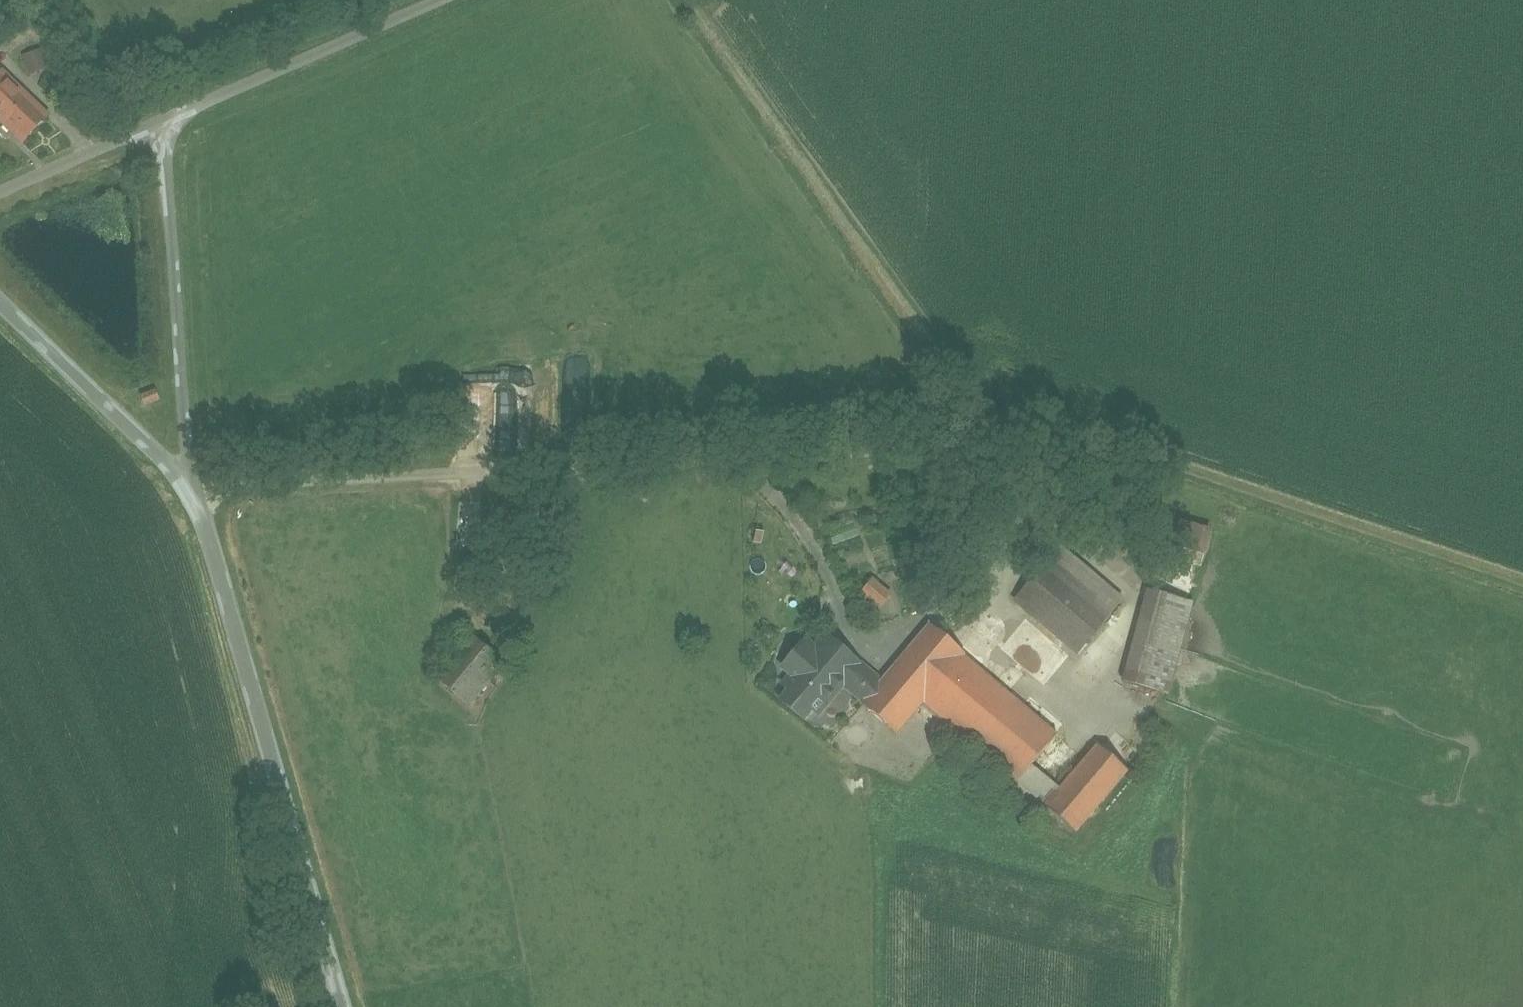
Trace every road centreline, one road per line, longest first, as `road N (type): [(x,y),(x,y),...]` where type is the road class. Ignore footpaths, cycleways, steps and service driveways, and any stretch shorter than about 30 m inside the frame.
road 1 (unclassified): [(346,1006),(195,496)]
road 2 (unclassified): [(195,496),(165,119)]
road 3 (unclassified): [(165,119),(432,0)]
road 4 (unclassified): [(195,496),(0,304)]
road 5 (unclassified): [(165,119),(0,197)]

